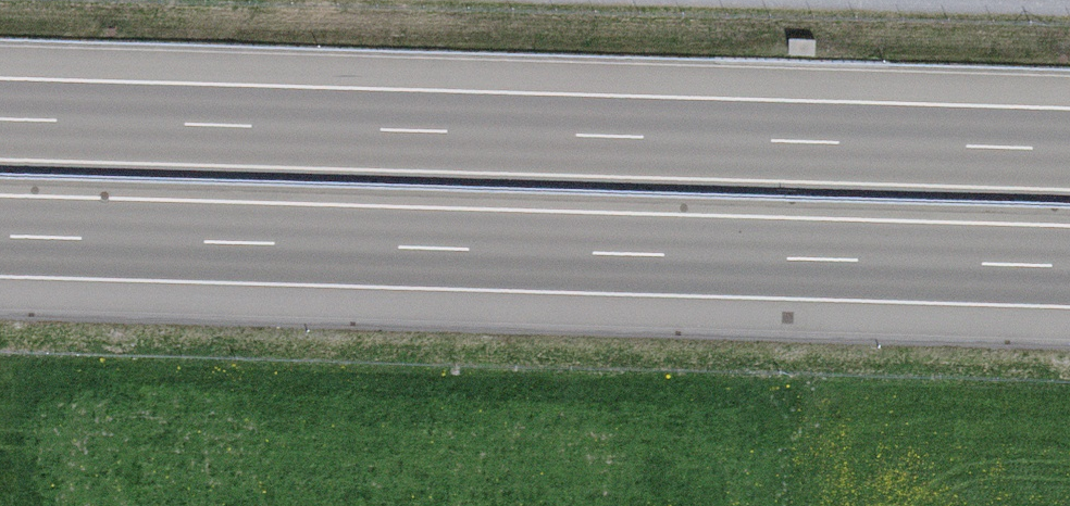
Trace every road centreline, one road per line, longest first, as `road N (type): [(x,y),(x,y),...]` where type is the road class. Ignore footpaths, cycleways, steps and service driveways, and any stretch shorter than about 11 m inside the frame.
road 1 (motorway): [(0,237),(1069,267)]
road 2 (motorway): [(1069,148),(0,118)]

